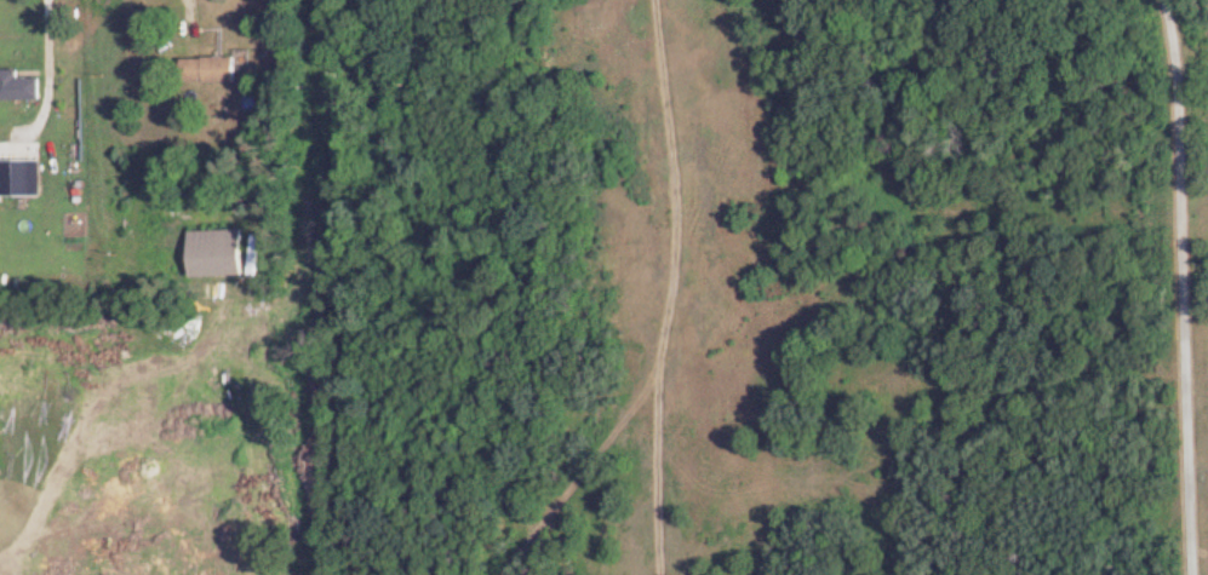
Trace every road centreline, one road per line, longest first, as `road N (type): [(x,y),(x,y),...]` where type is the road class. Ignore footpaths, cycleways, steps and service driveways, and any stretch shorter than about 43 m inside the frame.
road 1 (residential): [(1169,0),(1186,134),(1202,574)]

